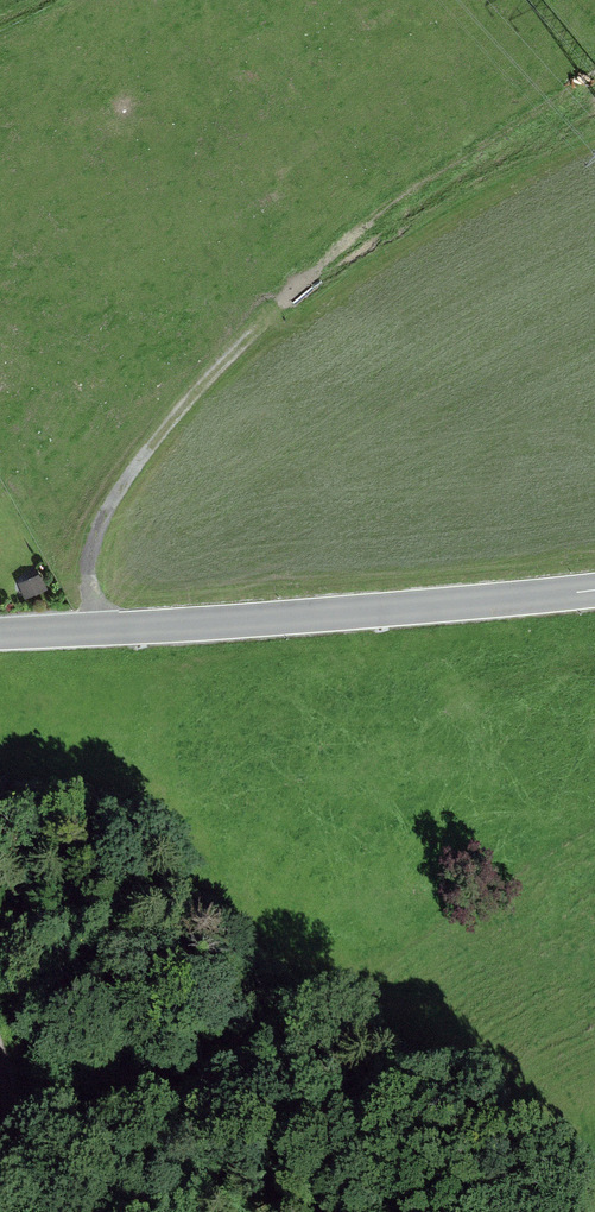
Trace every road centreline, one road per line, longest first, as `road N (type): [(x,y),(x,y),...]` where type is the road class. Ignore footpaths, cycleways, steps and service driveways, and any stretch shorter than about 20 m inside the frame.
road 1 (track): [(584,85),(392,202),(198,389),(147,449),(90,544),(96,630)]
road 2 (tertiary): [(594,589),(0,634)]

